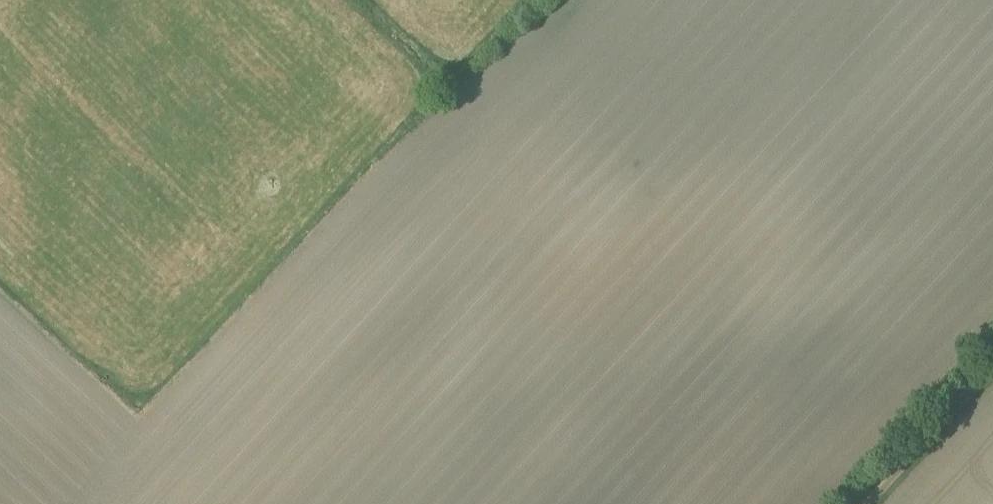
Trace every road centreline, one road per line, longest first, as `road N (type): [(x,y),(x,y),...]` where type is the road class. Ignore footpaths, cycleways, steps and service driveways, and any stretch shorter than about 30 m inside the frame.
road 1 (track): [(992,371),(871,503)]

